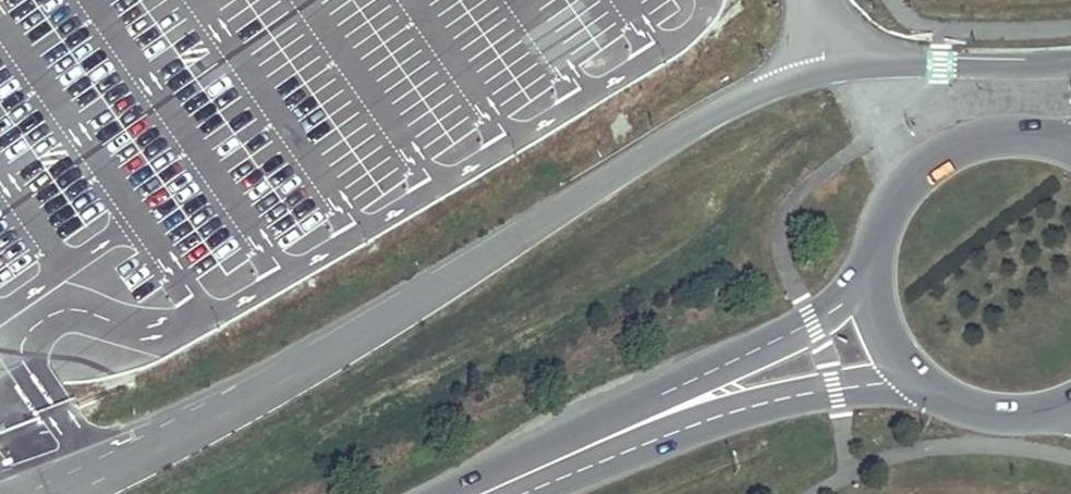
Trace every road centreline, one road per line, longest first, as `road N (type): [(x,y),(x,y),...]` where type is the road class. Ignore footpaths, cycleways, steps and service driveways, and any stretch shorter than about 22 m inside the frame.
road 1 (tertiary): [(828,69),(723,112),(315,363),(161,448),(55,493)]
road 2 (secondary): [(869,265),(812,326),(458,493)]
road 3 (secondary): [(526,493),(738,410),(923,378)]
road 4 (secondary): [(1065,133),(1019,123),(971,129),(930,149),(897,180),(876,220),(869,265)]
road 5 (tertiary): [(1070,66),(828,69)]
road 6 (secondary): [(923,378),(971,403),(1024,408),(1070,395)]
road 7 (secondary): [(869,265),(886,332),(923,378)]

